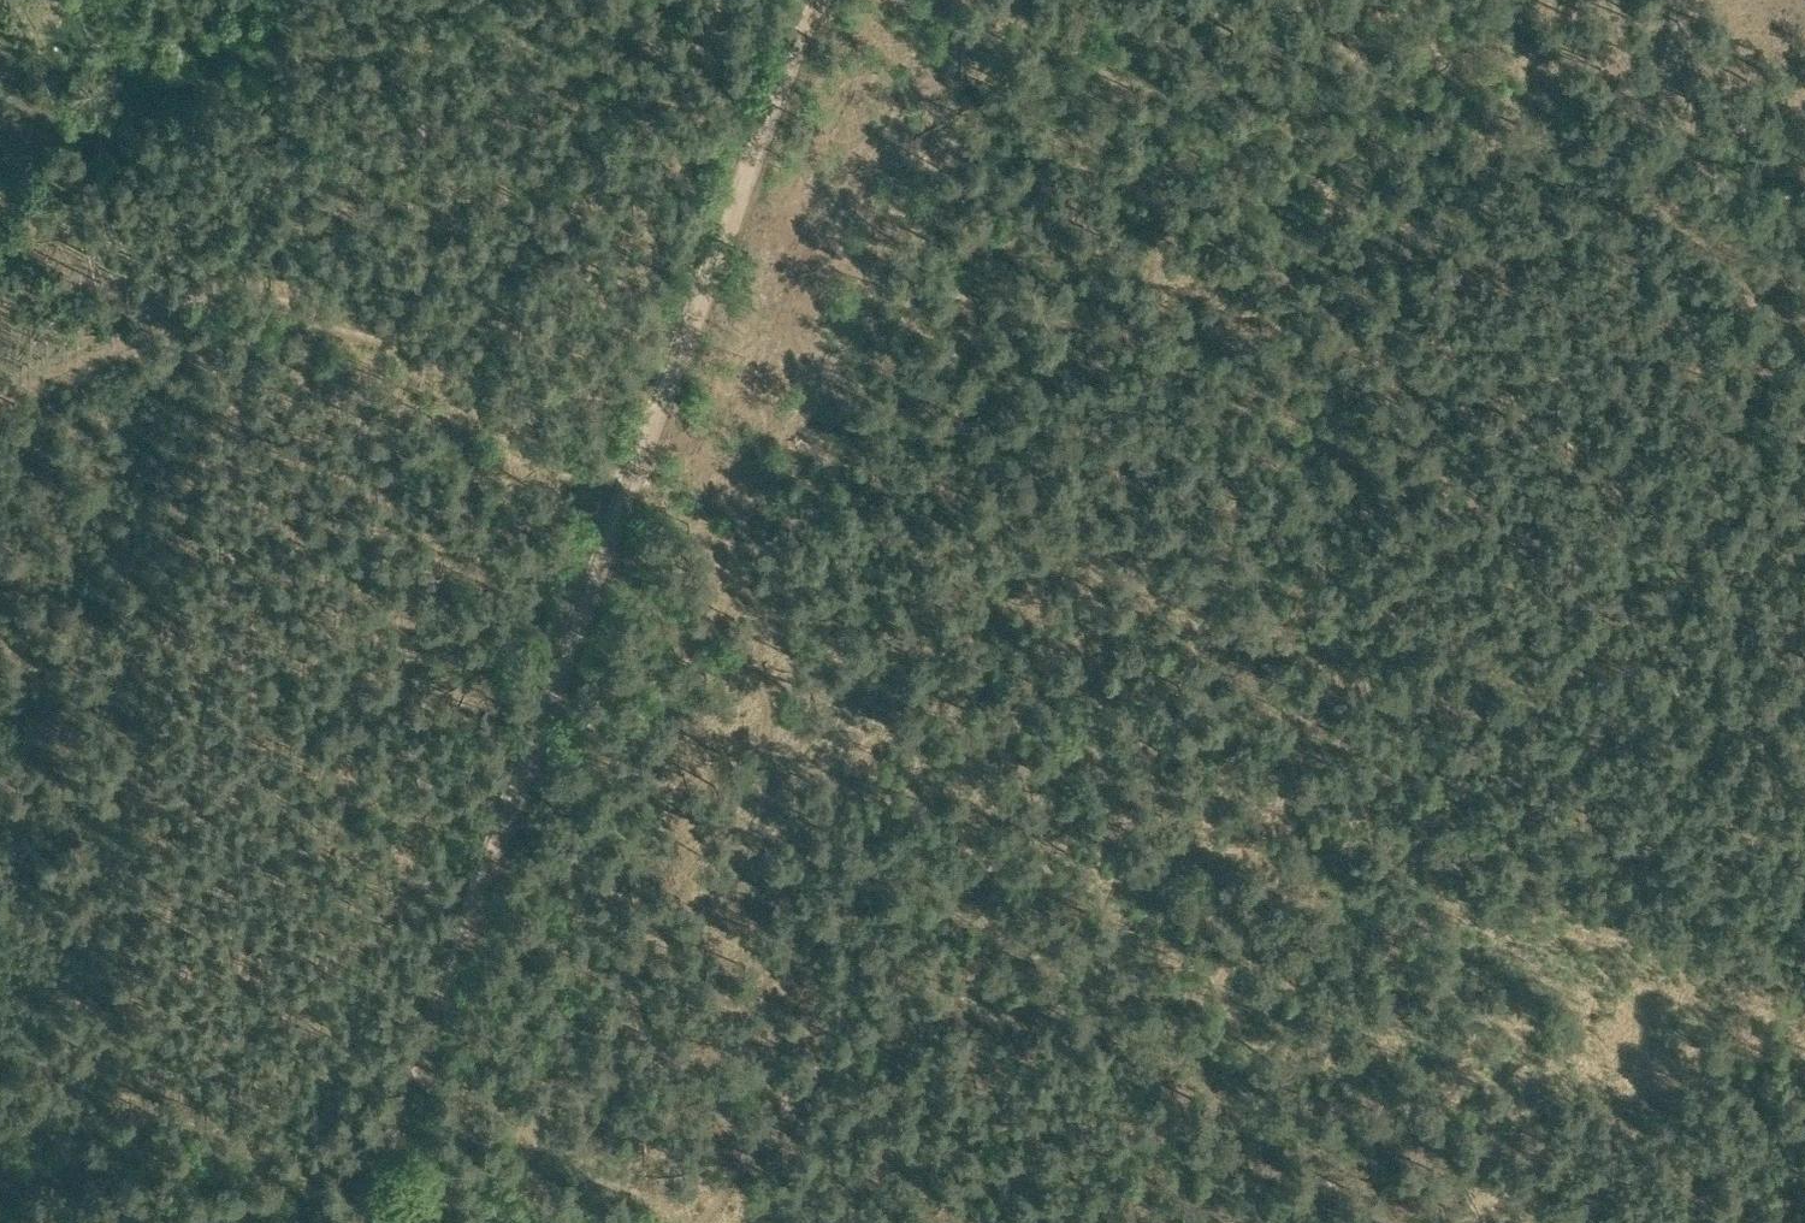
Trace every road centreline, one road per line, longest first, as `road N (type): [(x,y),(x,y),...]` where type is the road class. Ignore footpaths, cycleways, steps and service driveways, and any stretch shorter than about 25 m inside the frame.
road 1 (track): [(136,1137),(278,0)]
road 2 (track): [(403,1068),(634,467)]
road 3 (track): [(634,467),(805,0)]
road 4 (track): [(0,1200),(136,1137),(353,1196)]
road 5 (track): [(344,1222),(403,1068)]

